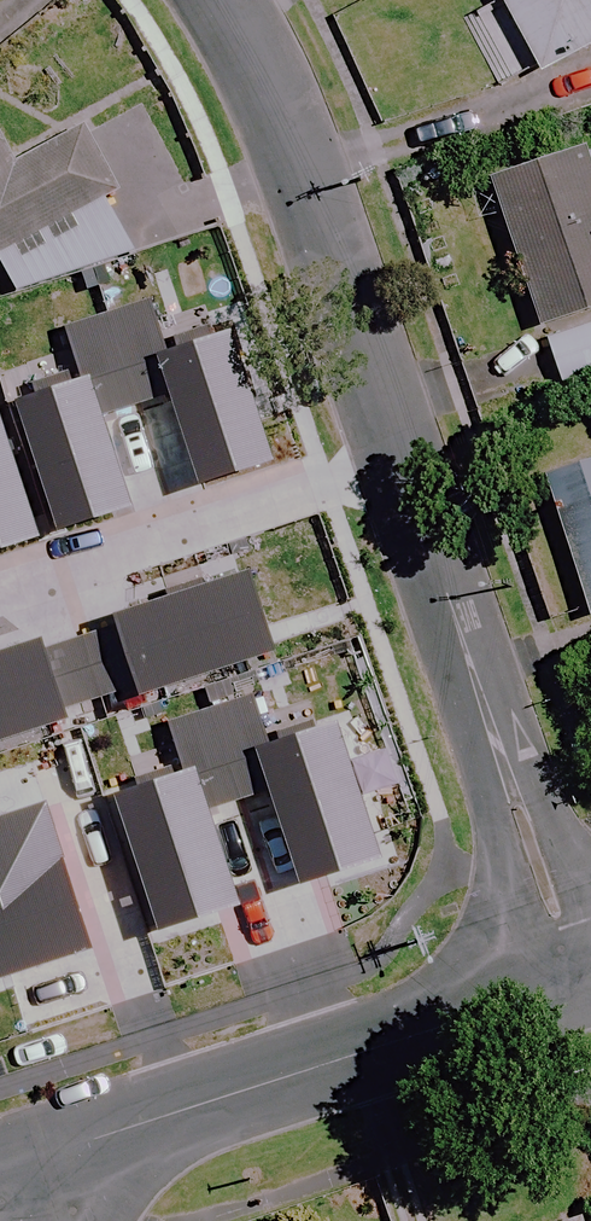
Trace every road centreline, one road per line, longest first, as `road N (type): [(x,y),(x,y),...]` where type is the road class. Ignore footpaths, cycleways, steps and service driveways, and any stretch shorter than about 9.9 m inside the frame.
road 1 (residential): [(219,0),(271,81),(328,209),(577,982)]
road 2 (unclassified): [(4,1167),(577,982)]

